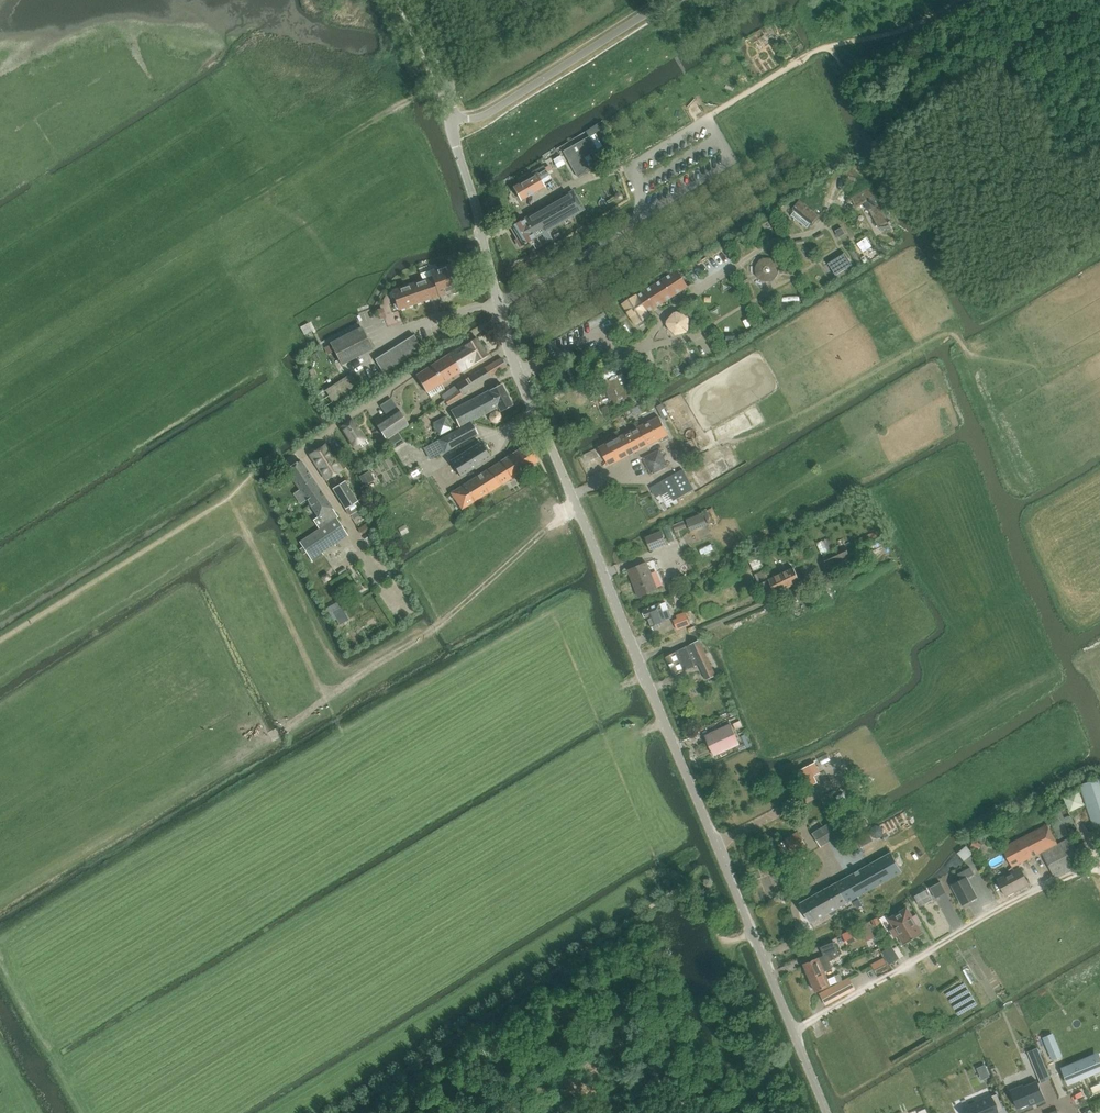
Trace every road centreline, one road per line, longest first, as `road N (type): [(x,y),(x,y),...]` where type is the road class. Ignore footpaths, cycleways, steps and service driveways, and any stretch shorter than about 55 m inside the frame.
road 1 (unclassified): [(827,1112),(509,347),(455,141),(447,76),(414,0)]
road 2 (track): [(575,501),(428,632),(281,732),(0,904)]
road 3 (track): [(326,700),(230,498)]

